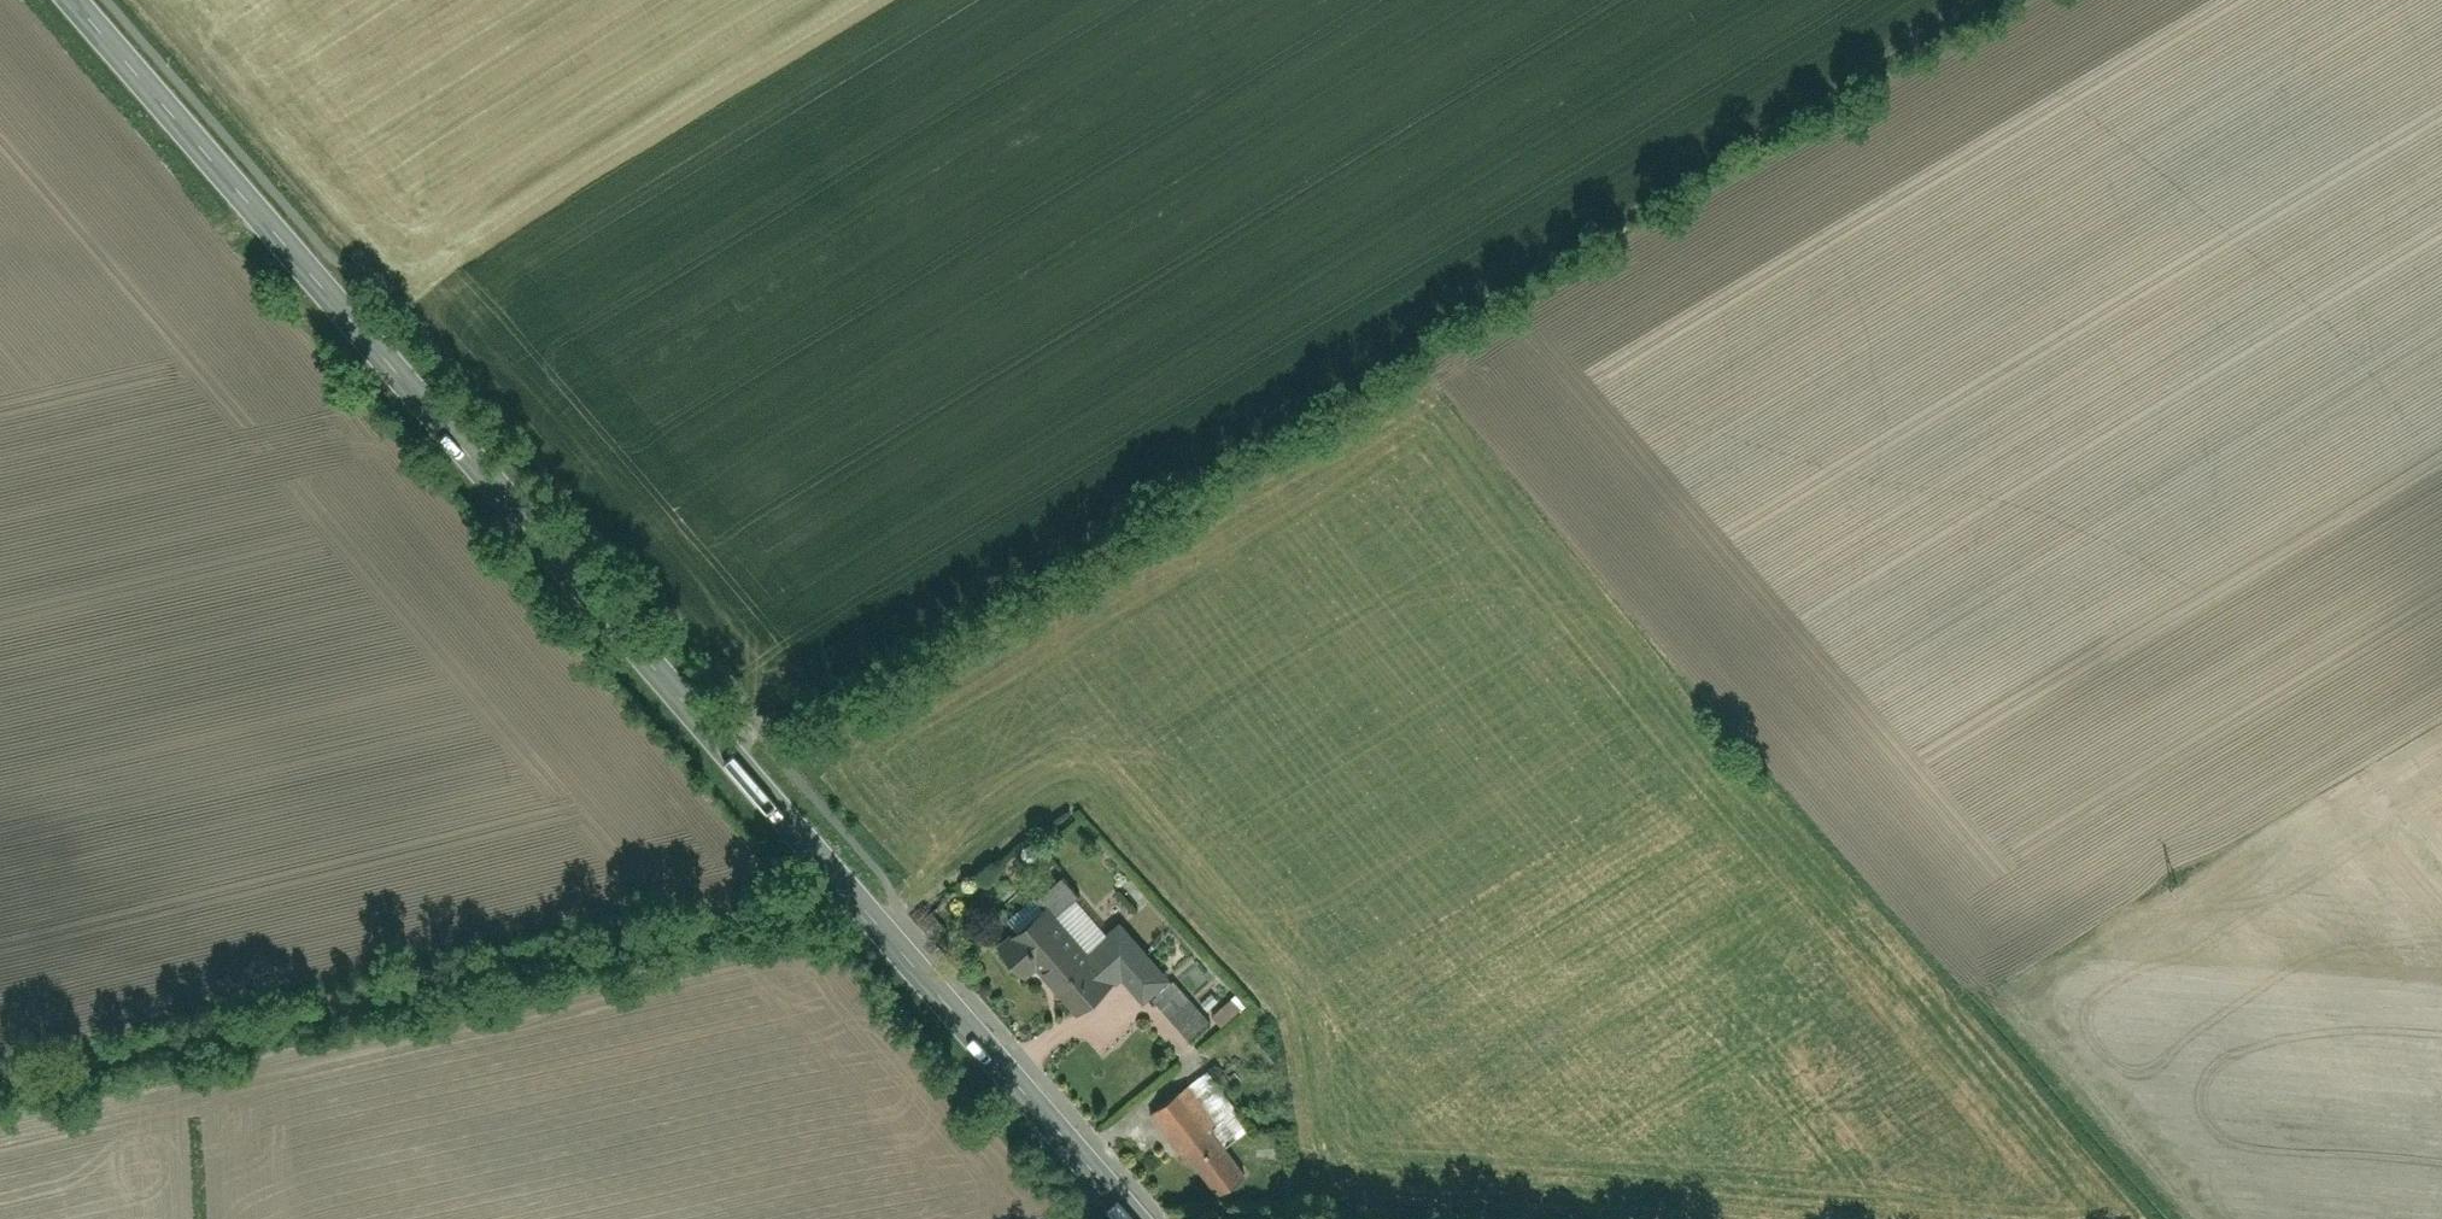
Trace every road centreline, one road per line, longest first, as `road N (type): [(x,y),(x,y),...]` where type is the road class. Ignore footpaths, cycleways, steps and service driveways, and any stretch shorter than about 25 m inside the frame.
road 1 (tertiary): [(78,0),(1139,1218)]
road 2 (track): [(0,1066),(839,877)]

